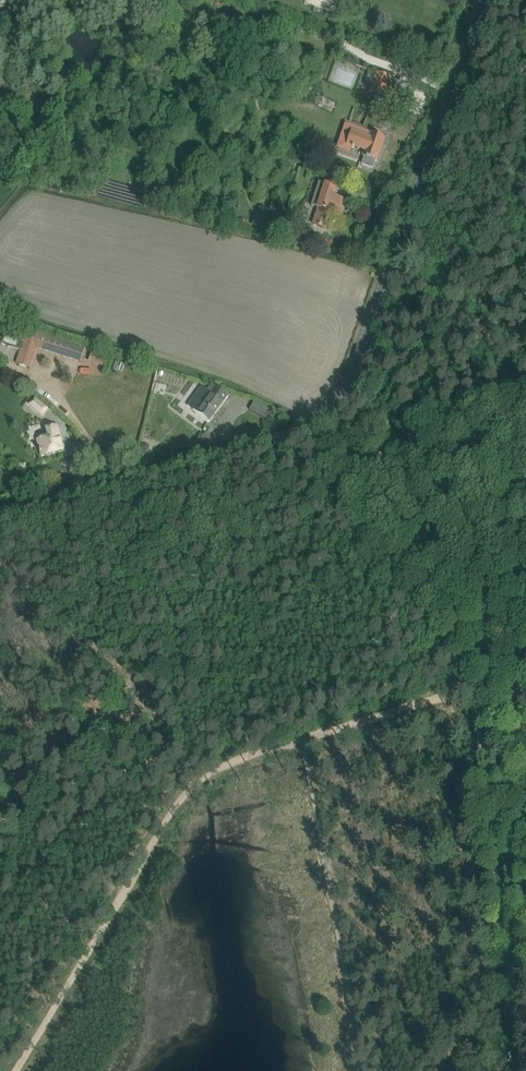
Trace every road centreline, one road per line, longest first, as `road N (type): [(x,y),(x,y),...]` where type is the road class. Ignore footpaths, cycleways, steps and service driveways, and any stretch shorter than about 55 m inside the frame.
road 1 (tertiary): [(0,513),(322,419),(483,0)]
road 2 (track): [(508,1070),(454,694),(332,440)]
road 3 (track): [(210,771),(177,805),(15,1070)]
road 4 (track): [(303,738),(346,971),(355,1070)]
road 5 (track): [(454,694),(303,738)]

